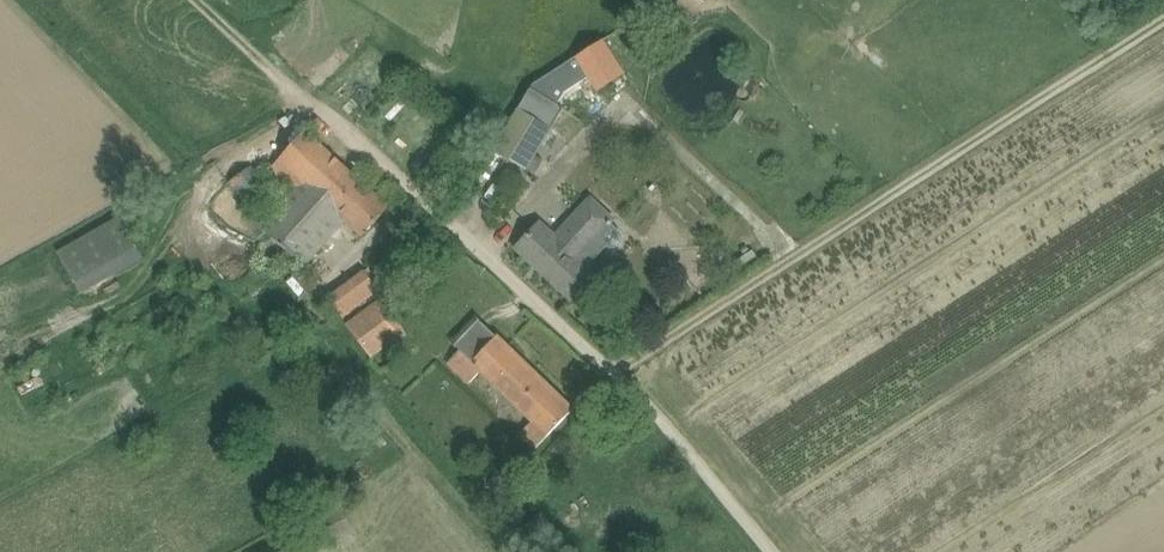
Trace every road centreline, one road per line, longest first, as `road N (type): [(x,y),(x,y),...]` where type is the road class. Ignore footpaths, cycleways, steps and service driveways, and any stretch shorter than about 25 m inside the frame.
road 1 (track): [(773,551),(627,373),(1163,32)]
road 2 (unclassified): [(627,373),(317,104)]
road 3 (track): [(317,104),(201,0)]

